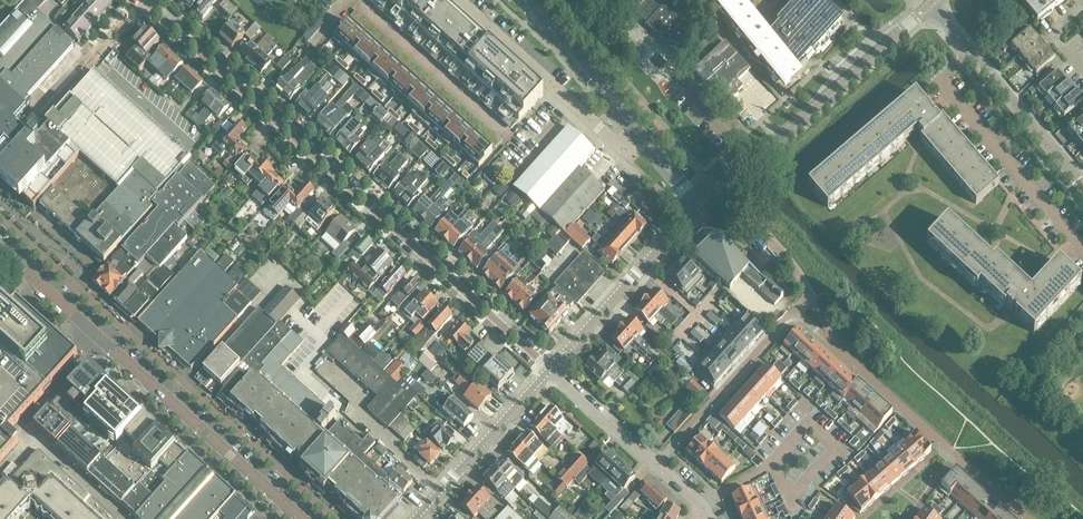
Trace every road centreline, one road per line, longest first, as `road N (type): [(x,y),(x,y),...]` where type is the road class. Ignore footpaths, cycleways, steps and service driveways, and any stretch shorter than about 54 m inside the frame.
road 1 (residential): [(550,368),(142,0)]
road 2 (residential): [(655,463),(796,308),(1026,518)]
road 3 (unclassified): [(0,248),(302,518)]
road 4 (tertiary): [(701,204),(927,6)]
road 5 (residential): [(971,52),(939,80),(1082,246)]
road 6 (residential): [(641,137),(622,145),(458,0)]
road 7 (residential): [(550,368),(701,204)]
road 8 (residential): [(414,518),(550,368)]
road 9 (residential): [(1082,185),(971,52)]
road 10 (residential): [(655,463),(550,368)]
road 11 (tertiary): [(641,137),(550,30)]

